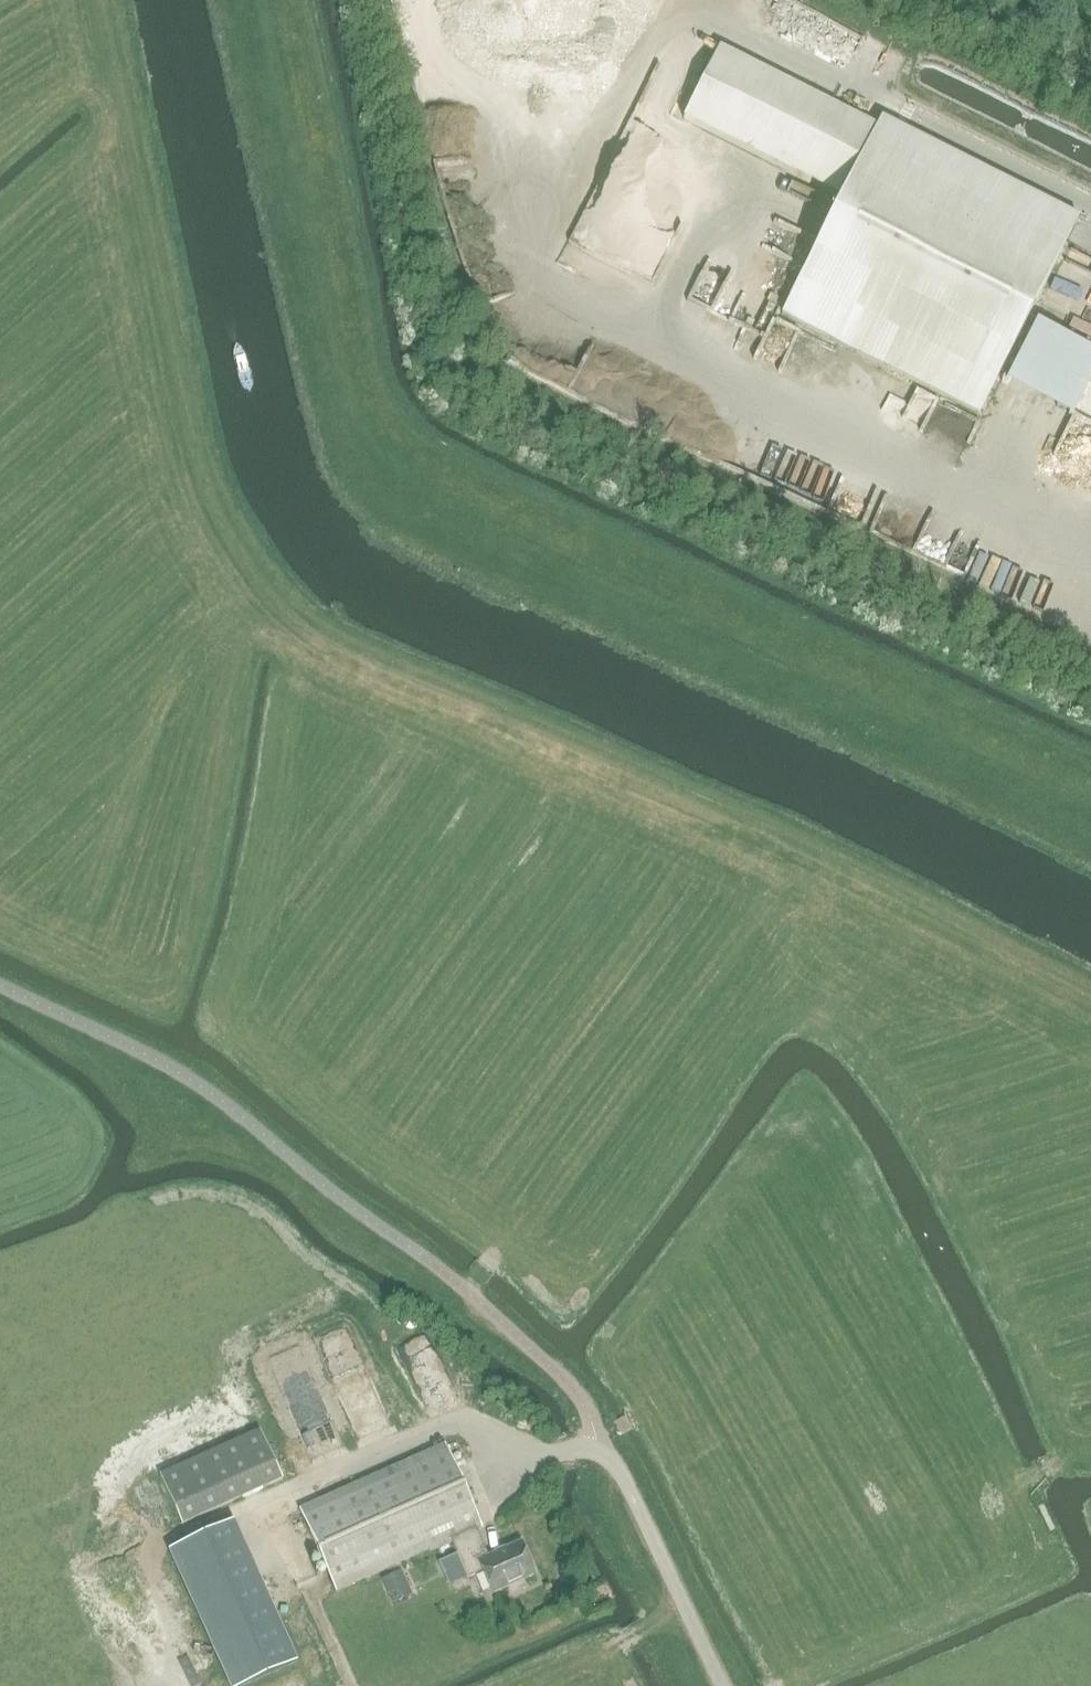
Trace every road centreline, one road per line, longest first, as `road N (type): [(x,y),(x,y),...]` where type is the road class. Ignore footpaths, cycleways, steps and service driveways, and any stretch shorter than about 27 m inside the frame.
road 1 (unclassified): [(722,1685),(605,1447)]

